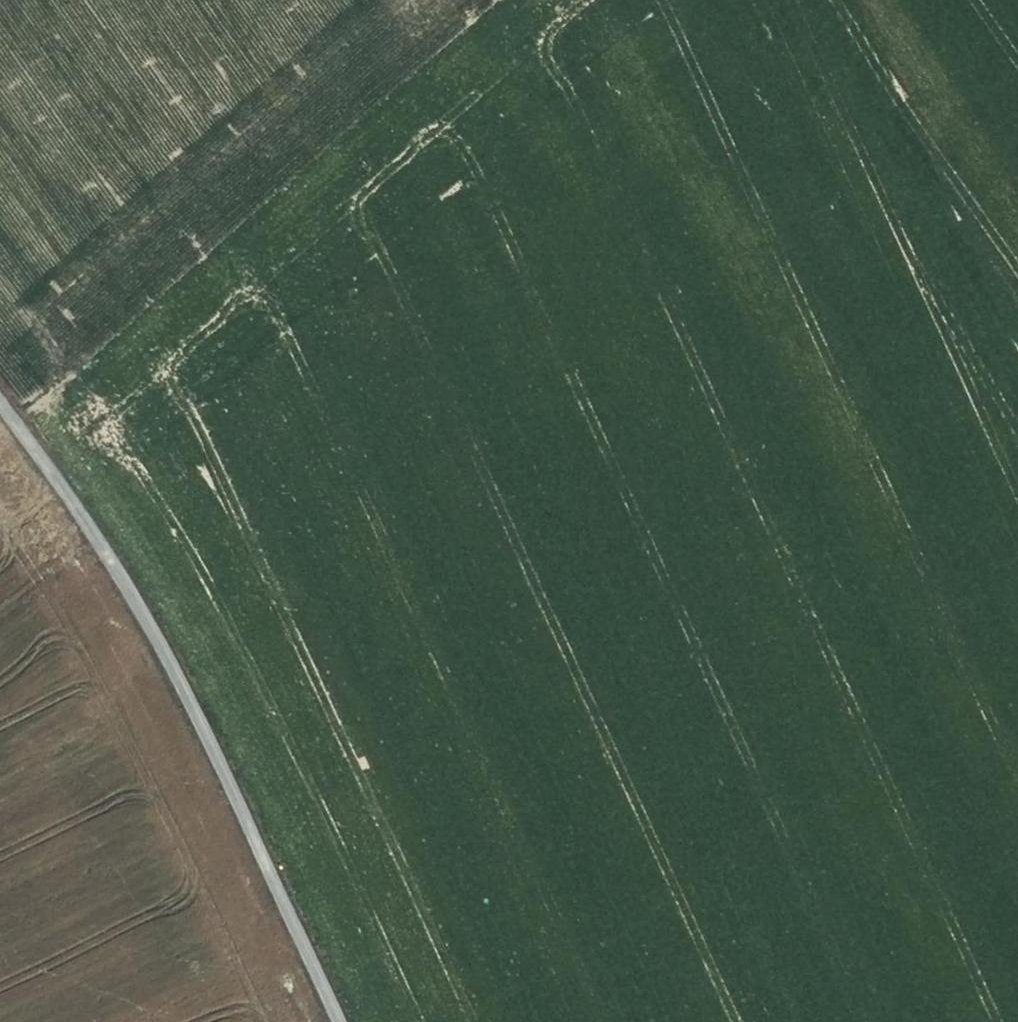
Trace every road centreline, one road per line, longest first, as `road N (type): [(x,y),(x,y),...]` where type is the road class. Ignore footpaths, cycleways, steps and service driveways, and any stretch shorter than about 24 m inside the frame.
road 1 (unclassified): [(338,1021),(161,637),(0,402)]

